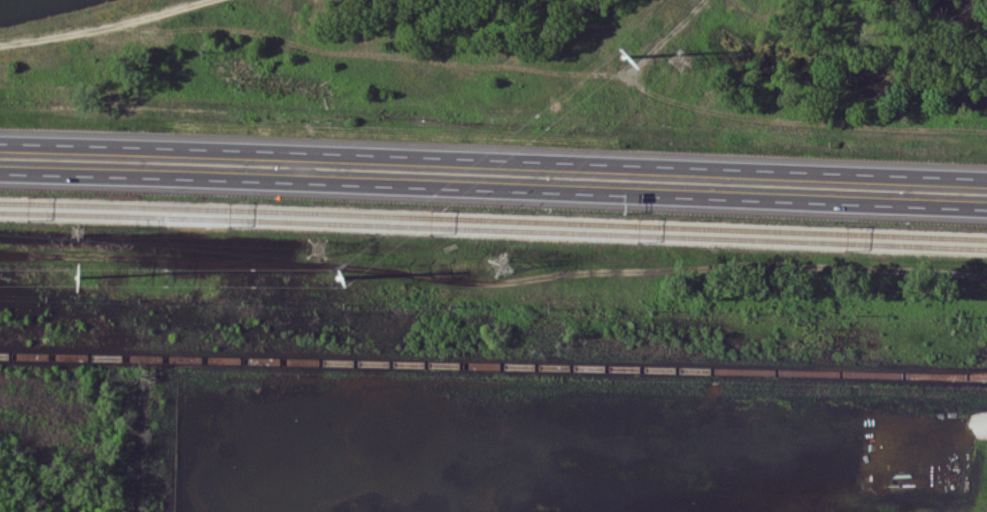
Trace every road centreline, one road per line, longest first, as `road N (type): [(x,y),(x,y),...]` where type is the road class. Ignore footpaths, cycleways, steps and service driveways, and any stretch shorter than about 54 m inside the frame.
road 1 (track): [(0,51),(211,29),(335,53),(629,75),(671,97),(747,115),(986,125)]
road 2 (motorway): [(0,171),(785,199)]
road 3 (motorway): [(785,169),(0,142)]
road 4 (motorway): [(785,199),(986,207)]
road 5 (motorway): [(986,177),(785,169)]

